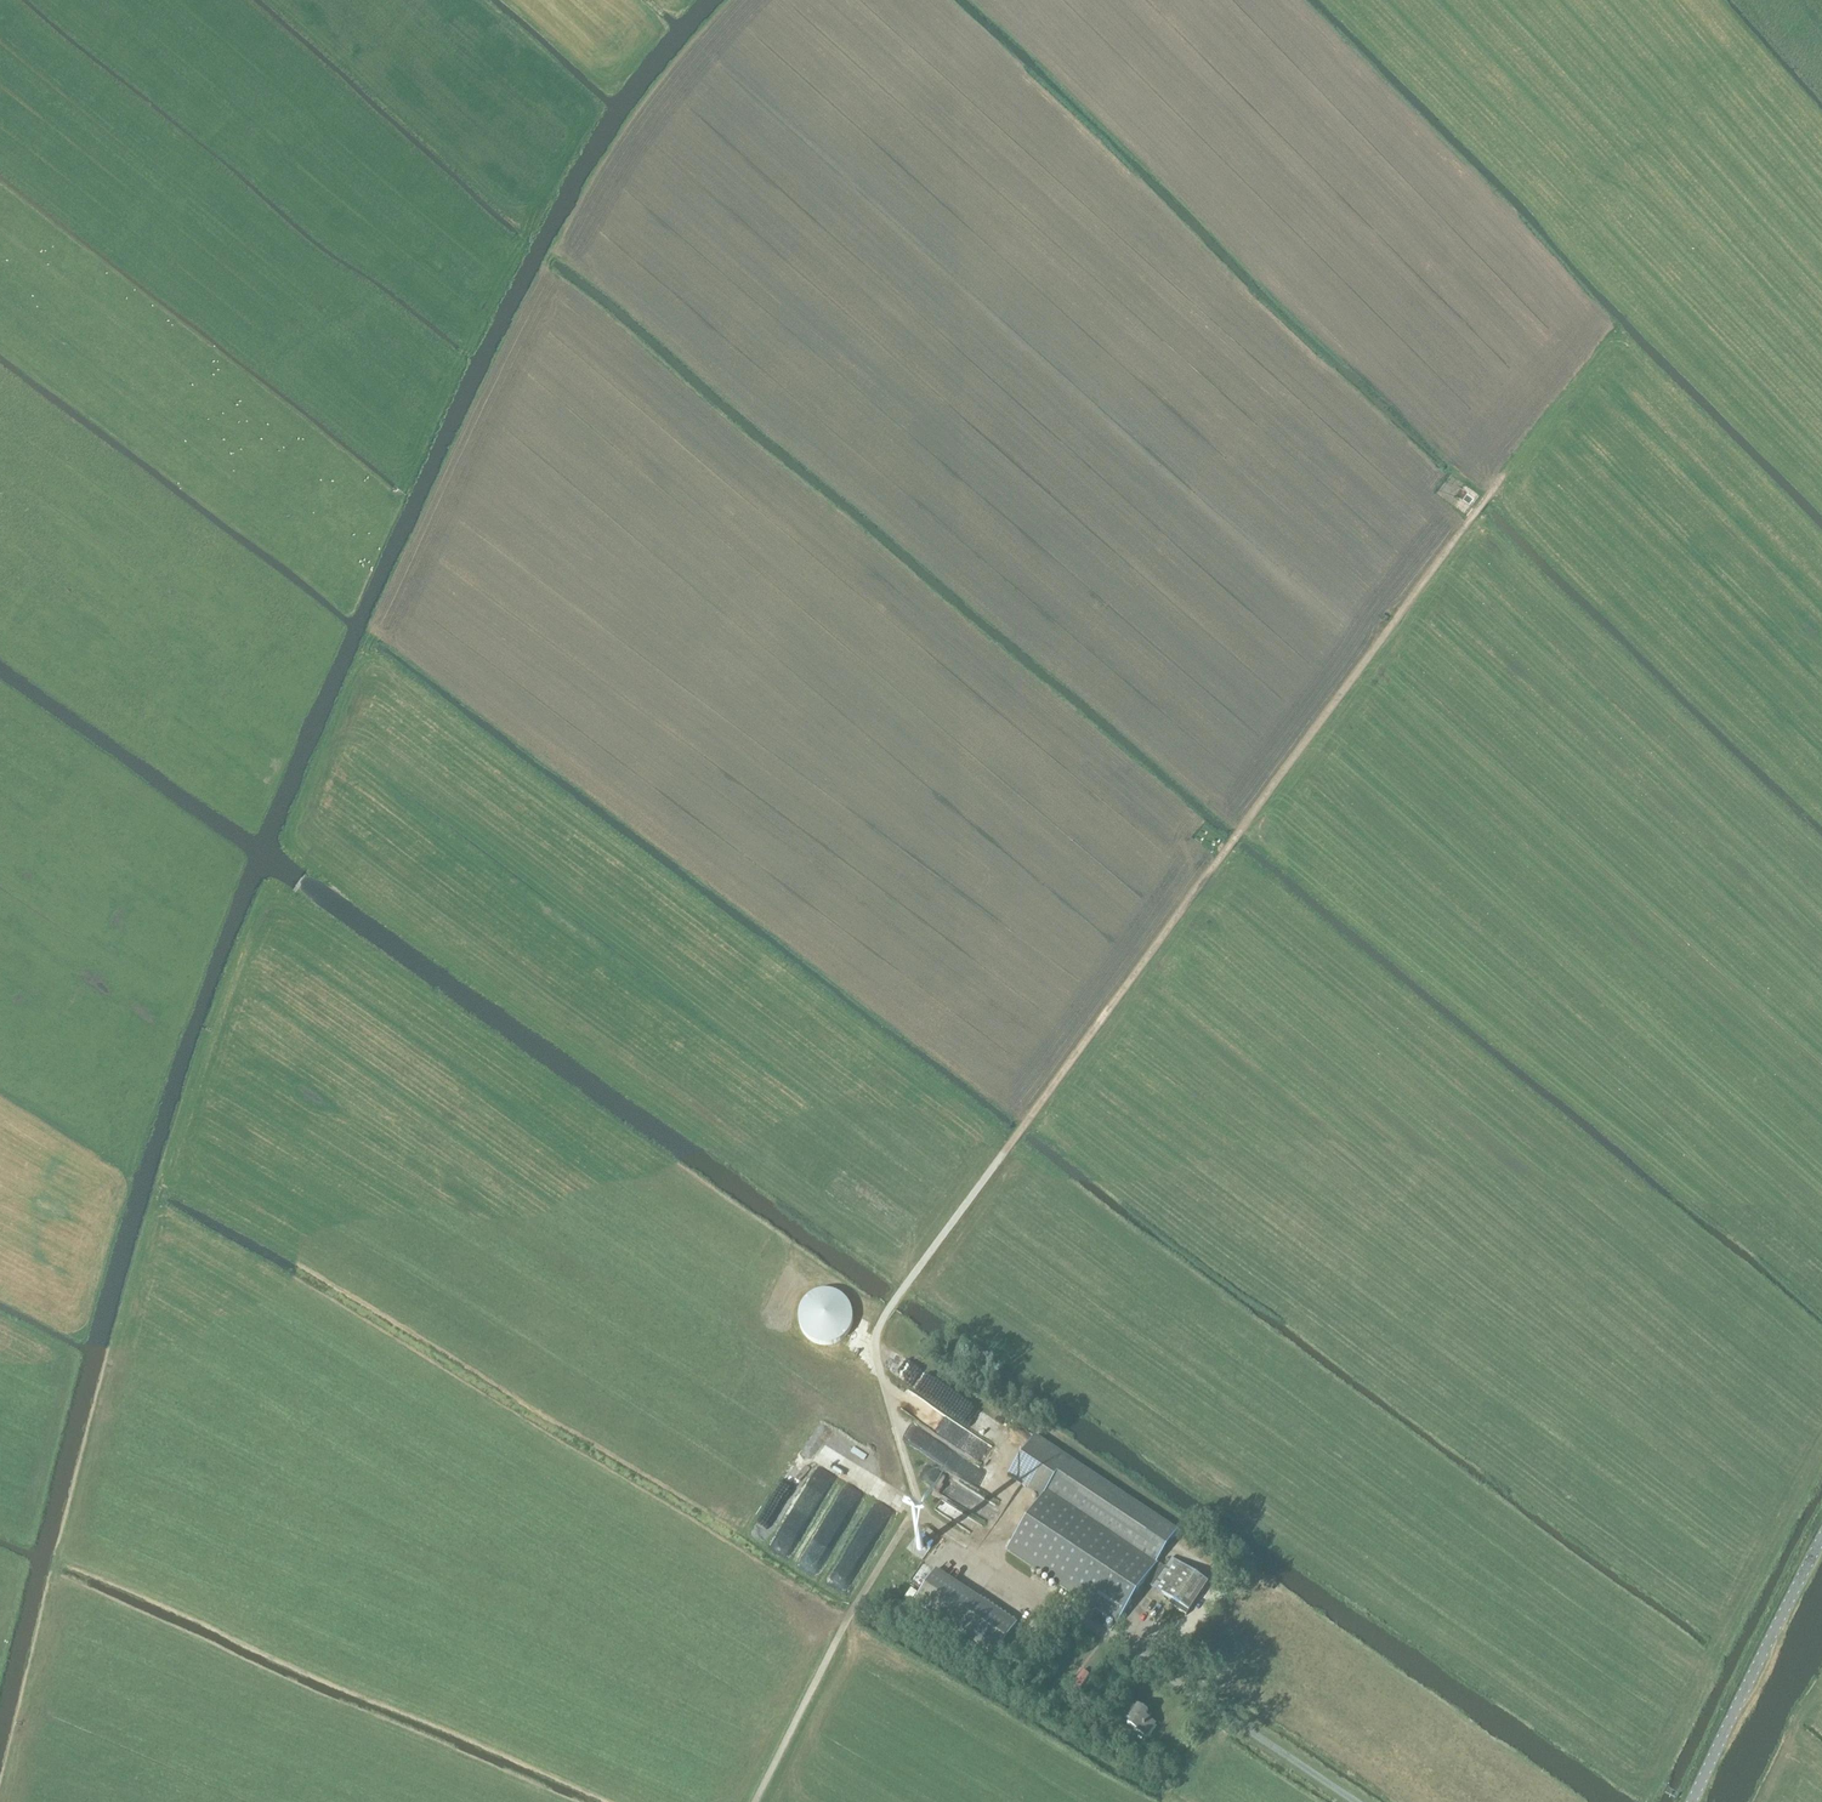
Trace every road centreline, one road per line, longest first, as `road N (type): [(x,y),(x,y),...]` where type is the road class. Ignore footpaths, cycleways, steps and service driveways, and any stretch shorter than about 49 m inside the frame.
road 1 (track): [(1508,470),(885,1313),(876,1340),(918,1509),(1059,1602)]
road 2 (track): [(756,1801),(864,1589),(918,1509)]
road 3 (unclassified): [(1690,1801),(1821,1540)]

